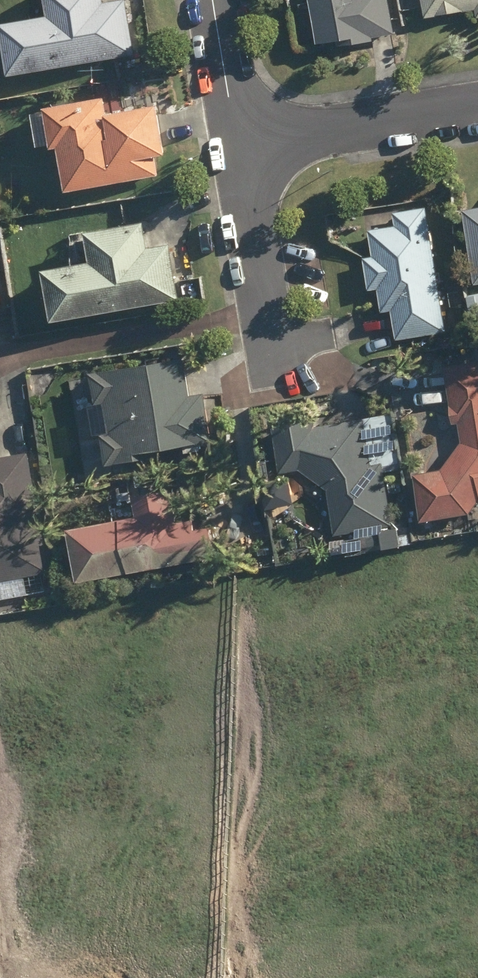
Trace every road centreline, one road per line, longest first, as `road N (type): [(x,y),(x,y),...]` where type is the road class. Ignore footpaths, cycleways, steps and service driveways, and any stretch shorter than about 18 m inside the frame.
road 1 (residential): [(252,131),(280,372)]
road 2 (residential): [(477,100),(252,131)]
road 3 (residential): [(224,0),(252,131)]

